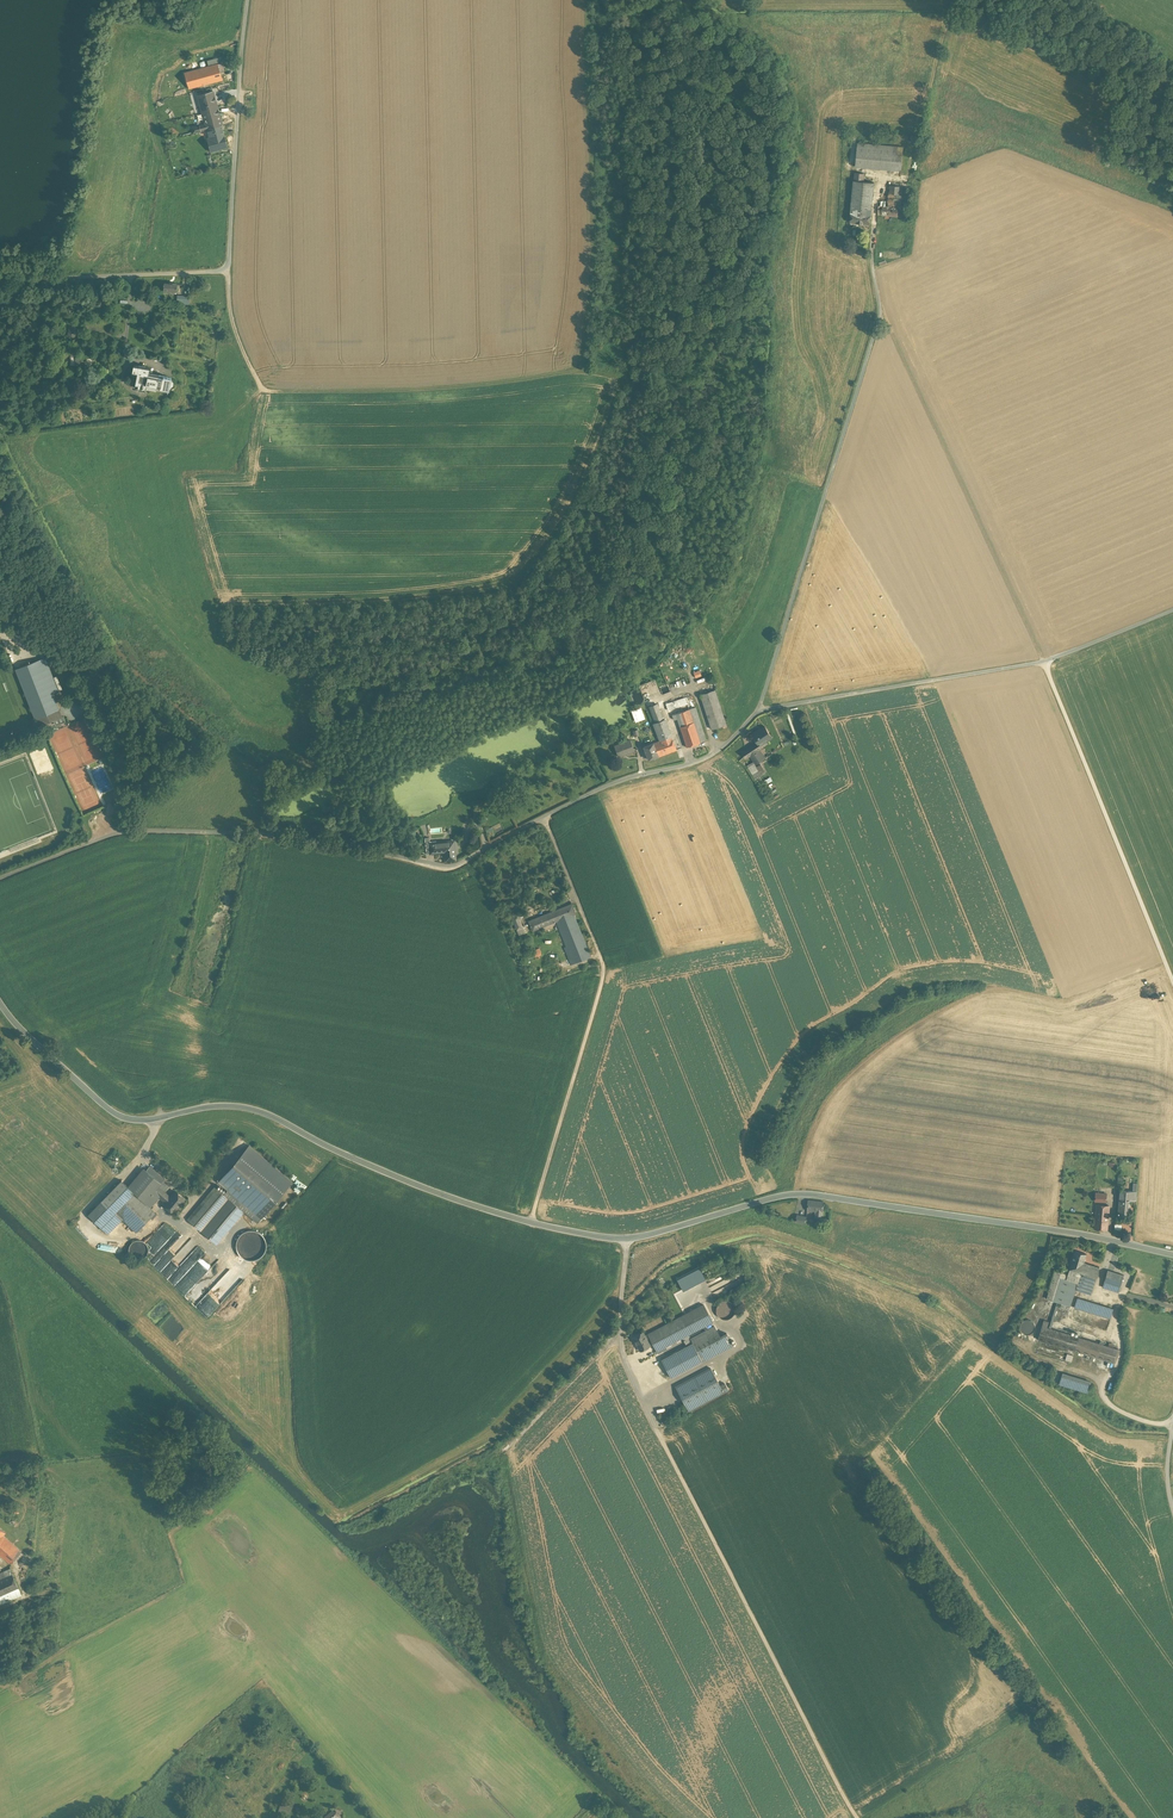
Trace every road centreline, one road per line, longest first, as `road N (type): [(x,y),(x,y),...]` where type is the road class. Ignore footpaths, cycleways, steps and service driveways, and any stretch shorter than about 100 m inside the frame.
road 1 (secondary): [(0,992),(16,1017),(123,1116),(246,1105),(417,1186),(562,1229),(639,1237),(798,1193),(1172,1254)]
road 2 (unclassified): [(1172,609),(1043,661),(771,708),(721,748),(613,783),(458,864),(269,834),(118,831),(0,878)]
road 3 (track): [(630,1238),(620,1333),(625,1364),(861,1817)]
road 4 (track): [(576,370),(619,378),(618,388),(582,483),(536,564),(520,580),(365,604),(357,679)]
road 5 (track): [(757,713),(881,310),(872,230)]
road 6 (residential): [(0,280),(221,271),(229,263),(247,0)]
road 7 (track): [(229,264),(232,323),(259,385),(441,389),(576,370)]
road 8 (track): [(544,818),(603,971),(531,1221)]
road 9 (track): [(881,310),(1043,661)]
road 10 (track): [(590,0),(595,257),(576,370)]
road 11 (track): [(1172,981),(1043,661)]
road 12 (track): [(620,1333),(502,1454)]
road 13 (track): [(643,1398),(735,1349),(738,1336),(720,1324)]

